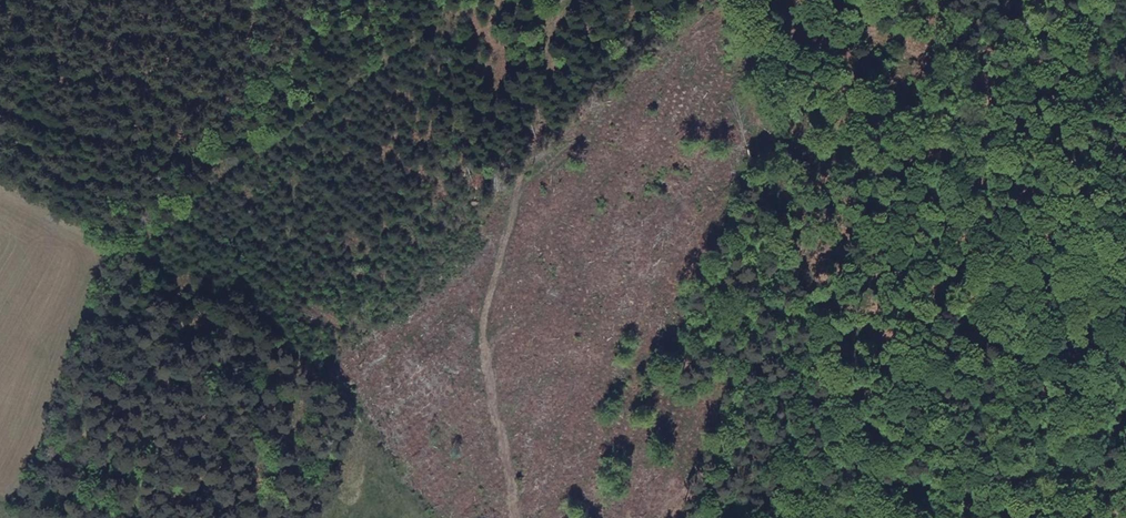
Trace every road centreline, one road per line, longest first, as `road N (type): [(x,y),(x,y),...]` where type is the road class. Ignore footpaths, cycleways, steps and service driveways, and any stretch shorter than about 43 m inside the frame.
road 1 (track): [(579,0),(554,54),(541,143),(488,274),(530,517)]
road 2 (track): [(1125,129),(1007,161),(936,135),(722,0)]

